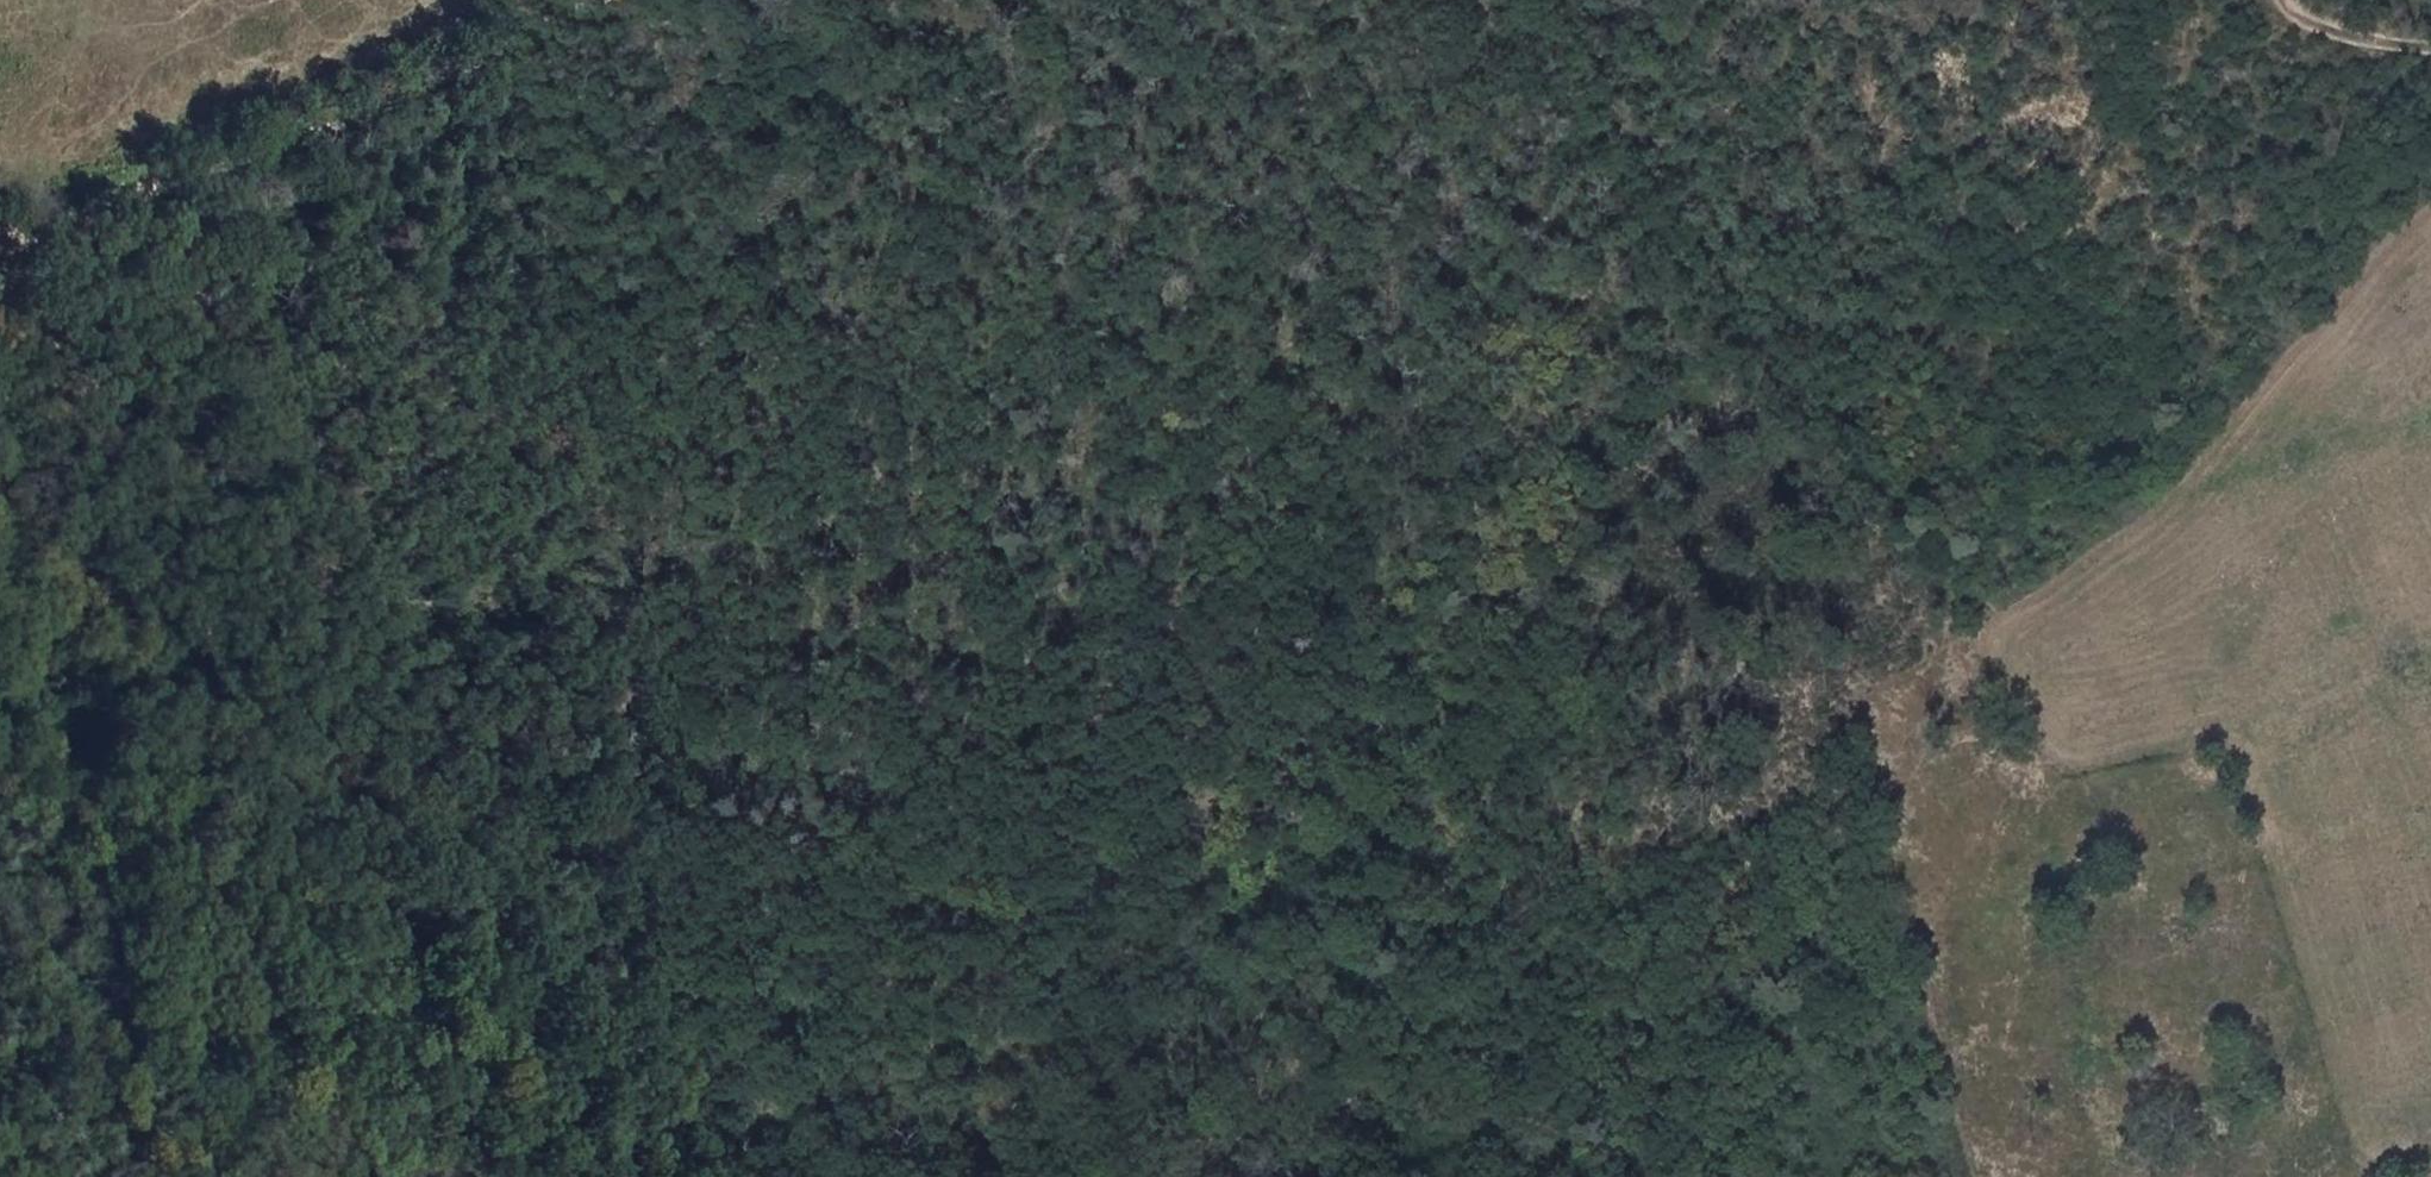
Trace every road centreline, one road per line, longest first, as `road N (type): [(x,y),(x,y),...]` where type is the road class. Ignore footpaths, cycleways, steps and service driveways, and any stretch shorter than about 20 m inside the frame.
road 1 (track): [(2283,0),(2310,27),(2430,47)]

